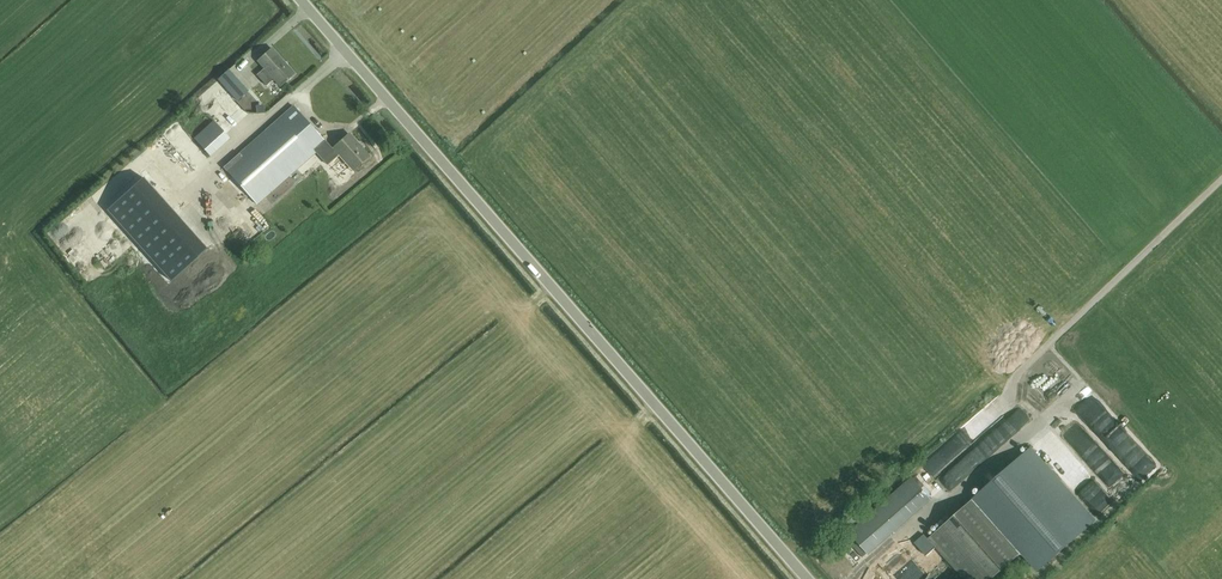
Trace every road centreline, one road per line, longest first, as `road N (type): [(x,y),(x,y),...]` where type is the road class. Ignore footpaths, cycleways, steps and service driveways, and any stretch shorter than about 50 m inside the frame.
road 1 (tertiary): [(805,578),(299,0)]

